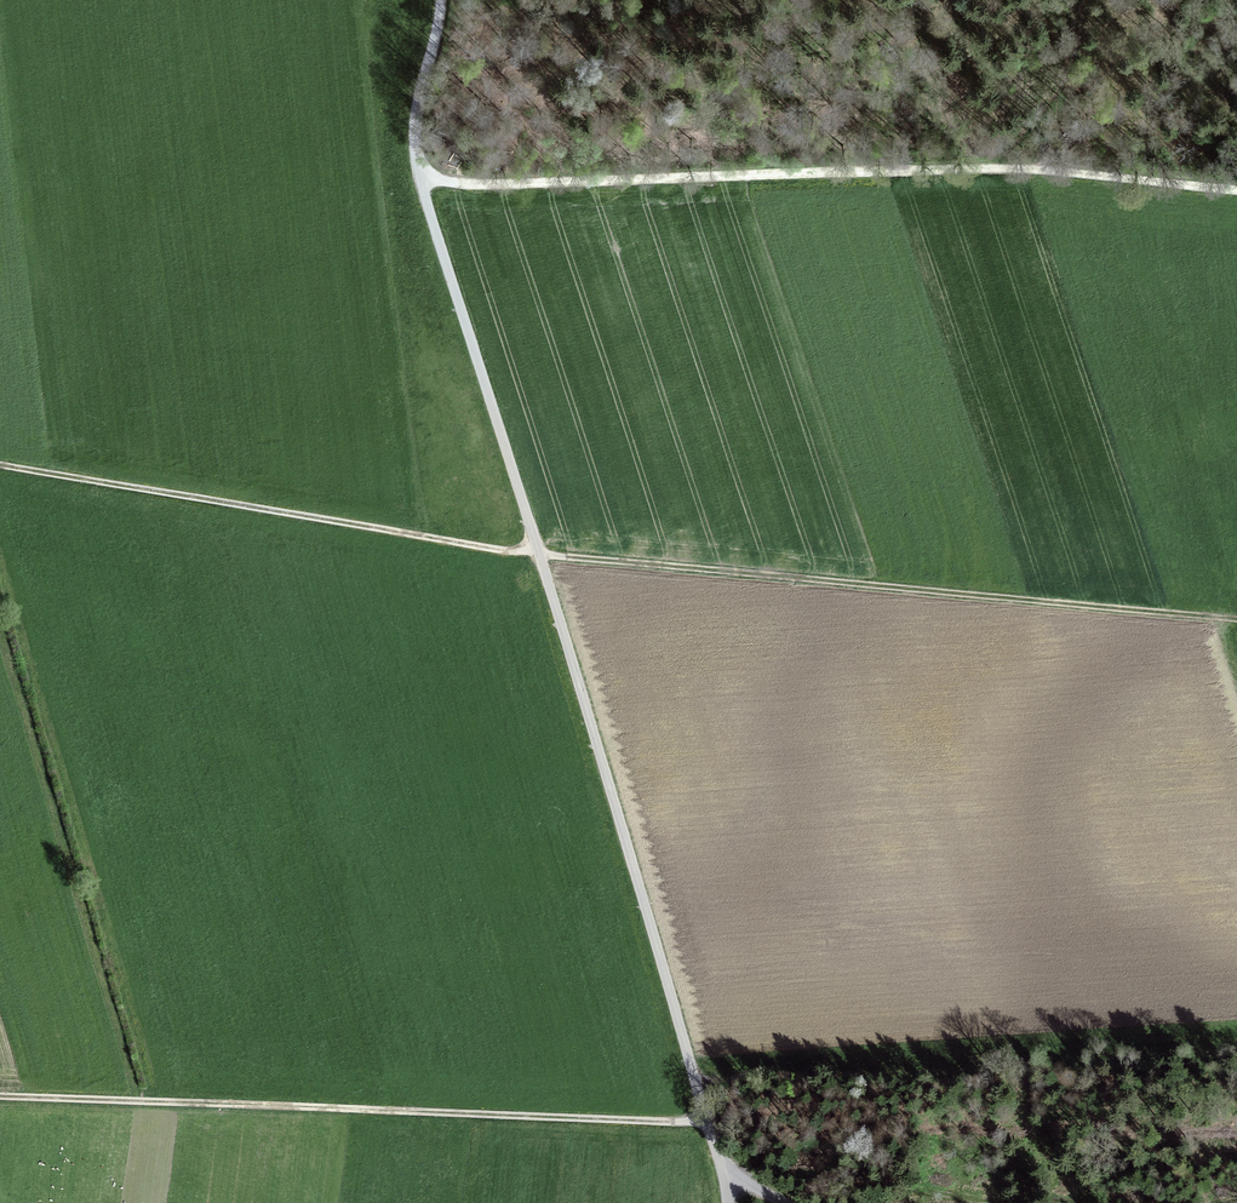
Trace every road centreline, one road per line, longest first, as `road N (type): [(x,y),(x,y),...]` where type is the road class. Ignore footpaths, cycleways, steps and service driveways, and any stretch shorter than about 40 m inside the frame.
road 1 (track): [(0,463),(507,551),(1236,618)]
road 2 (unclassified): [(440,0),(416,109),(420,179),(725,1171)]
road 3 (track): [(1236,190),(1026,168),(485,185),(420,179)]
road 4 (track): [(710,1117),(0,1097)]

